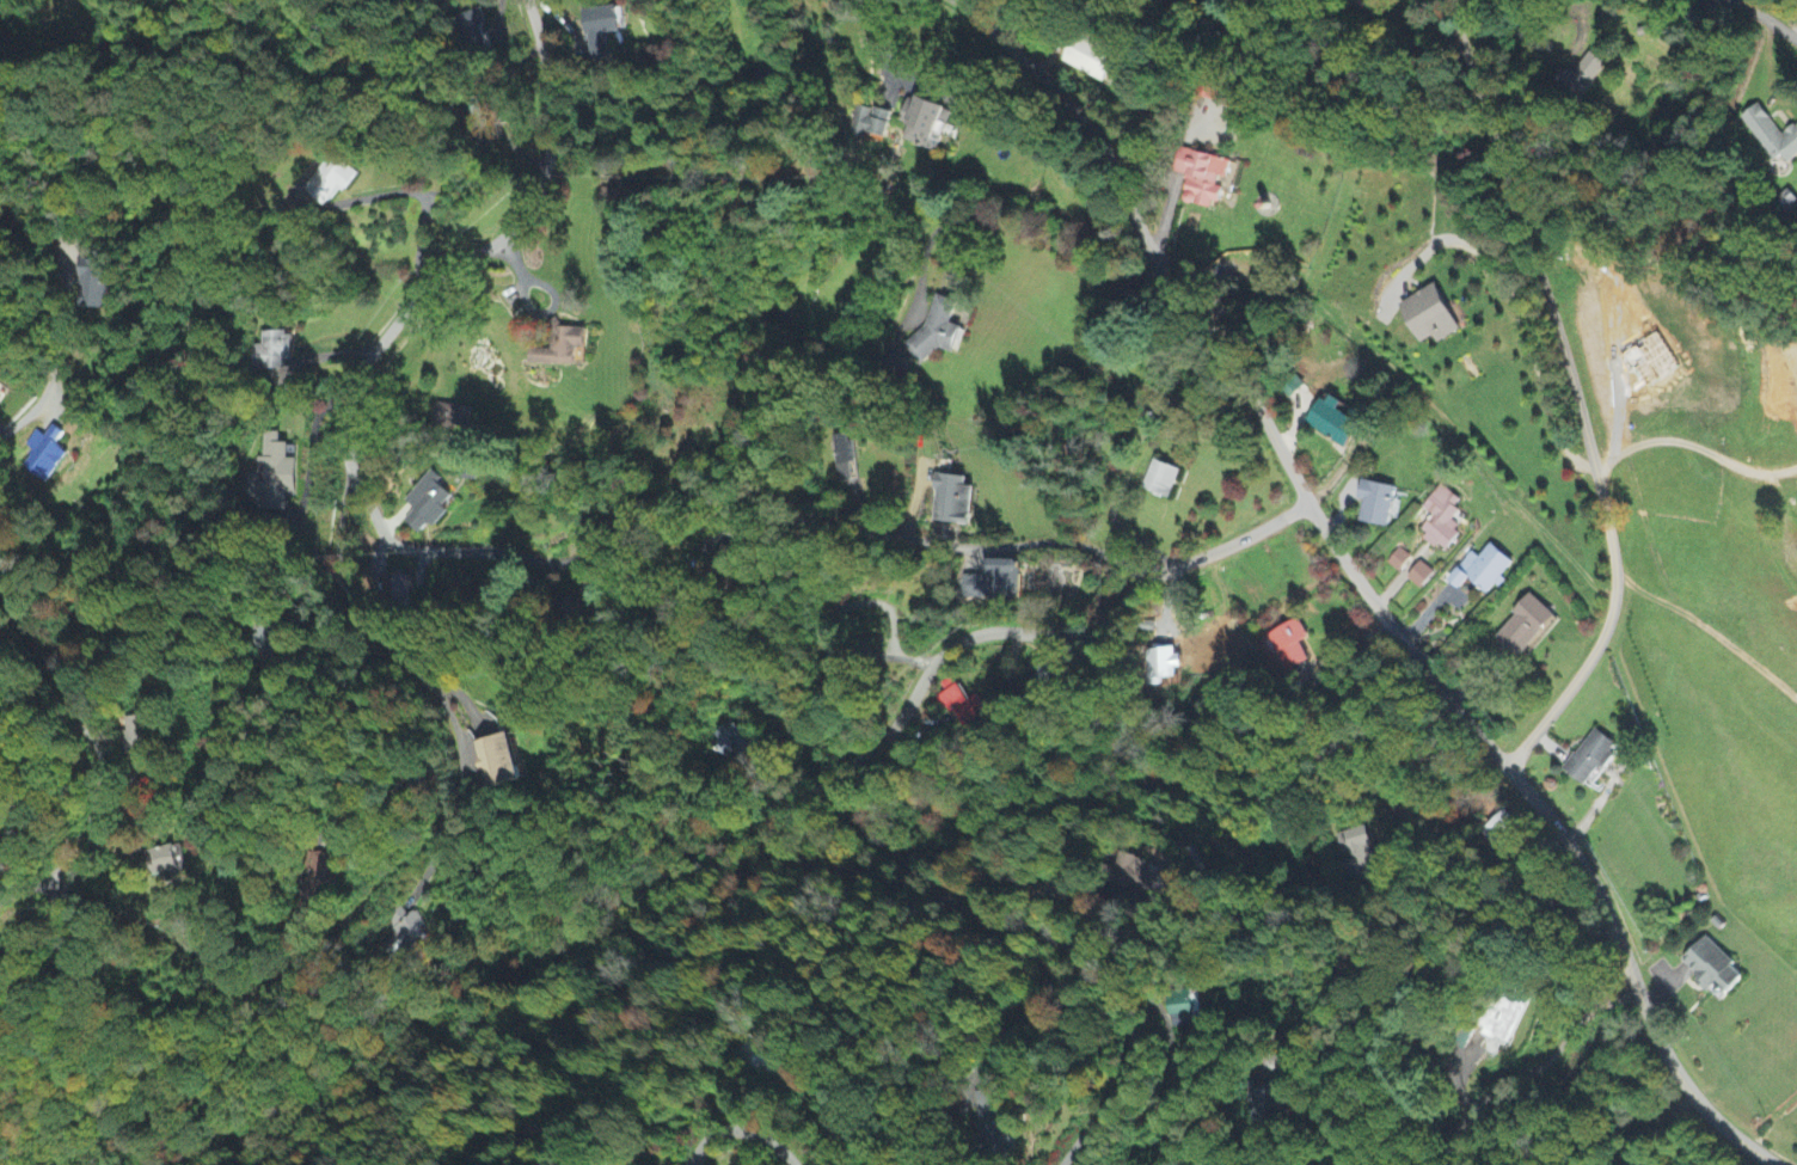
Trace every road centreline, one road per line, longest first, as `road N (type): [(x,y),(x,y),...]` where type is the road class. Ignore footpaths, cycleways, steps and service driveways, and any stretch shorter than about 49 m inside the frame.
road 1 (residential): [(1775,1164),(1687,1087),(1565,887),(1412,682),(1308,501),(1117,250),(987,50),(937,0)]
road 2 (residential): [(1064,1164),(1134,1062),(1130,1019),(1099,970),(1037,932),(893,881),(808,864),(780,847),(778,823),(871,749),(957,642),(995,632),(1054,639),(1092,633),(1153,576),(1251,535),(1308,501)]
road 3 (residential): [(55,1164),(217,1093),(254,1047),(288,982),(431,844),(466,793),(446,713),(418,679),(368,642),(331,580),(327,544),(350,468)]
road 4 (residential): [(1153,576),(1059,541),(969,550),(681,495),(621,508),(576,560),(554,565),(407,551),(375,527),(350,468)]
road 5 (residential): [(1466,744),(1529,676),(1559,602),(1564,520),(1431,111),(1422,0)]
road 6 (residential): [(525,0),(547,73),(550,141),(535,196),(501,239),(436,276),(381,337),(337,403),(350,468)]
road 7 (residential): [(1296,815),(1265,799),(1157,774),(1019,815),(971,842),(945,845),(863,813),(836,775)]
road 8 (residential): [(1648,1022),(1572,1078),(1470,1120),(1417,1106),(1388,1074),(1398,1020),(1392,998),(1326,948)]
road 9 (residential): [(48,882),(92,814),(100,758),(78,725),(22,688),(0,655)]
road 10 (residential): [(1618,0),(1796,70)]
road 11 (residential): [(0,434),(47,391),(66,266)]
road 12 (residential): [(1326,948),(1288,957),(1281,992),(1287,1092)]
road 13 (residential): [(0,900),(39,881),(60,900),(0,969)]
road 14 (residential): [(692,1164),(709,1138),(740,1128),(765,1136),(793,1164)]

